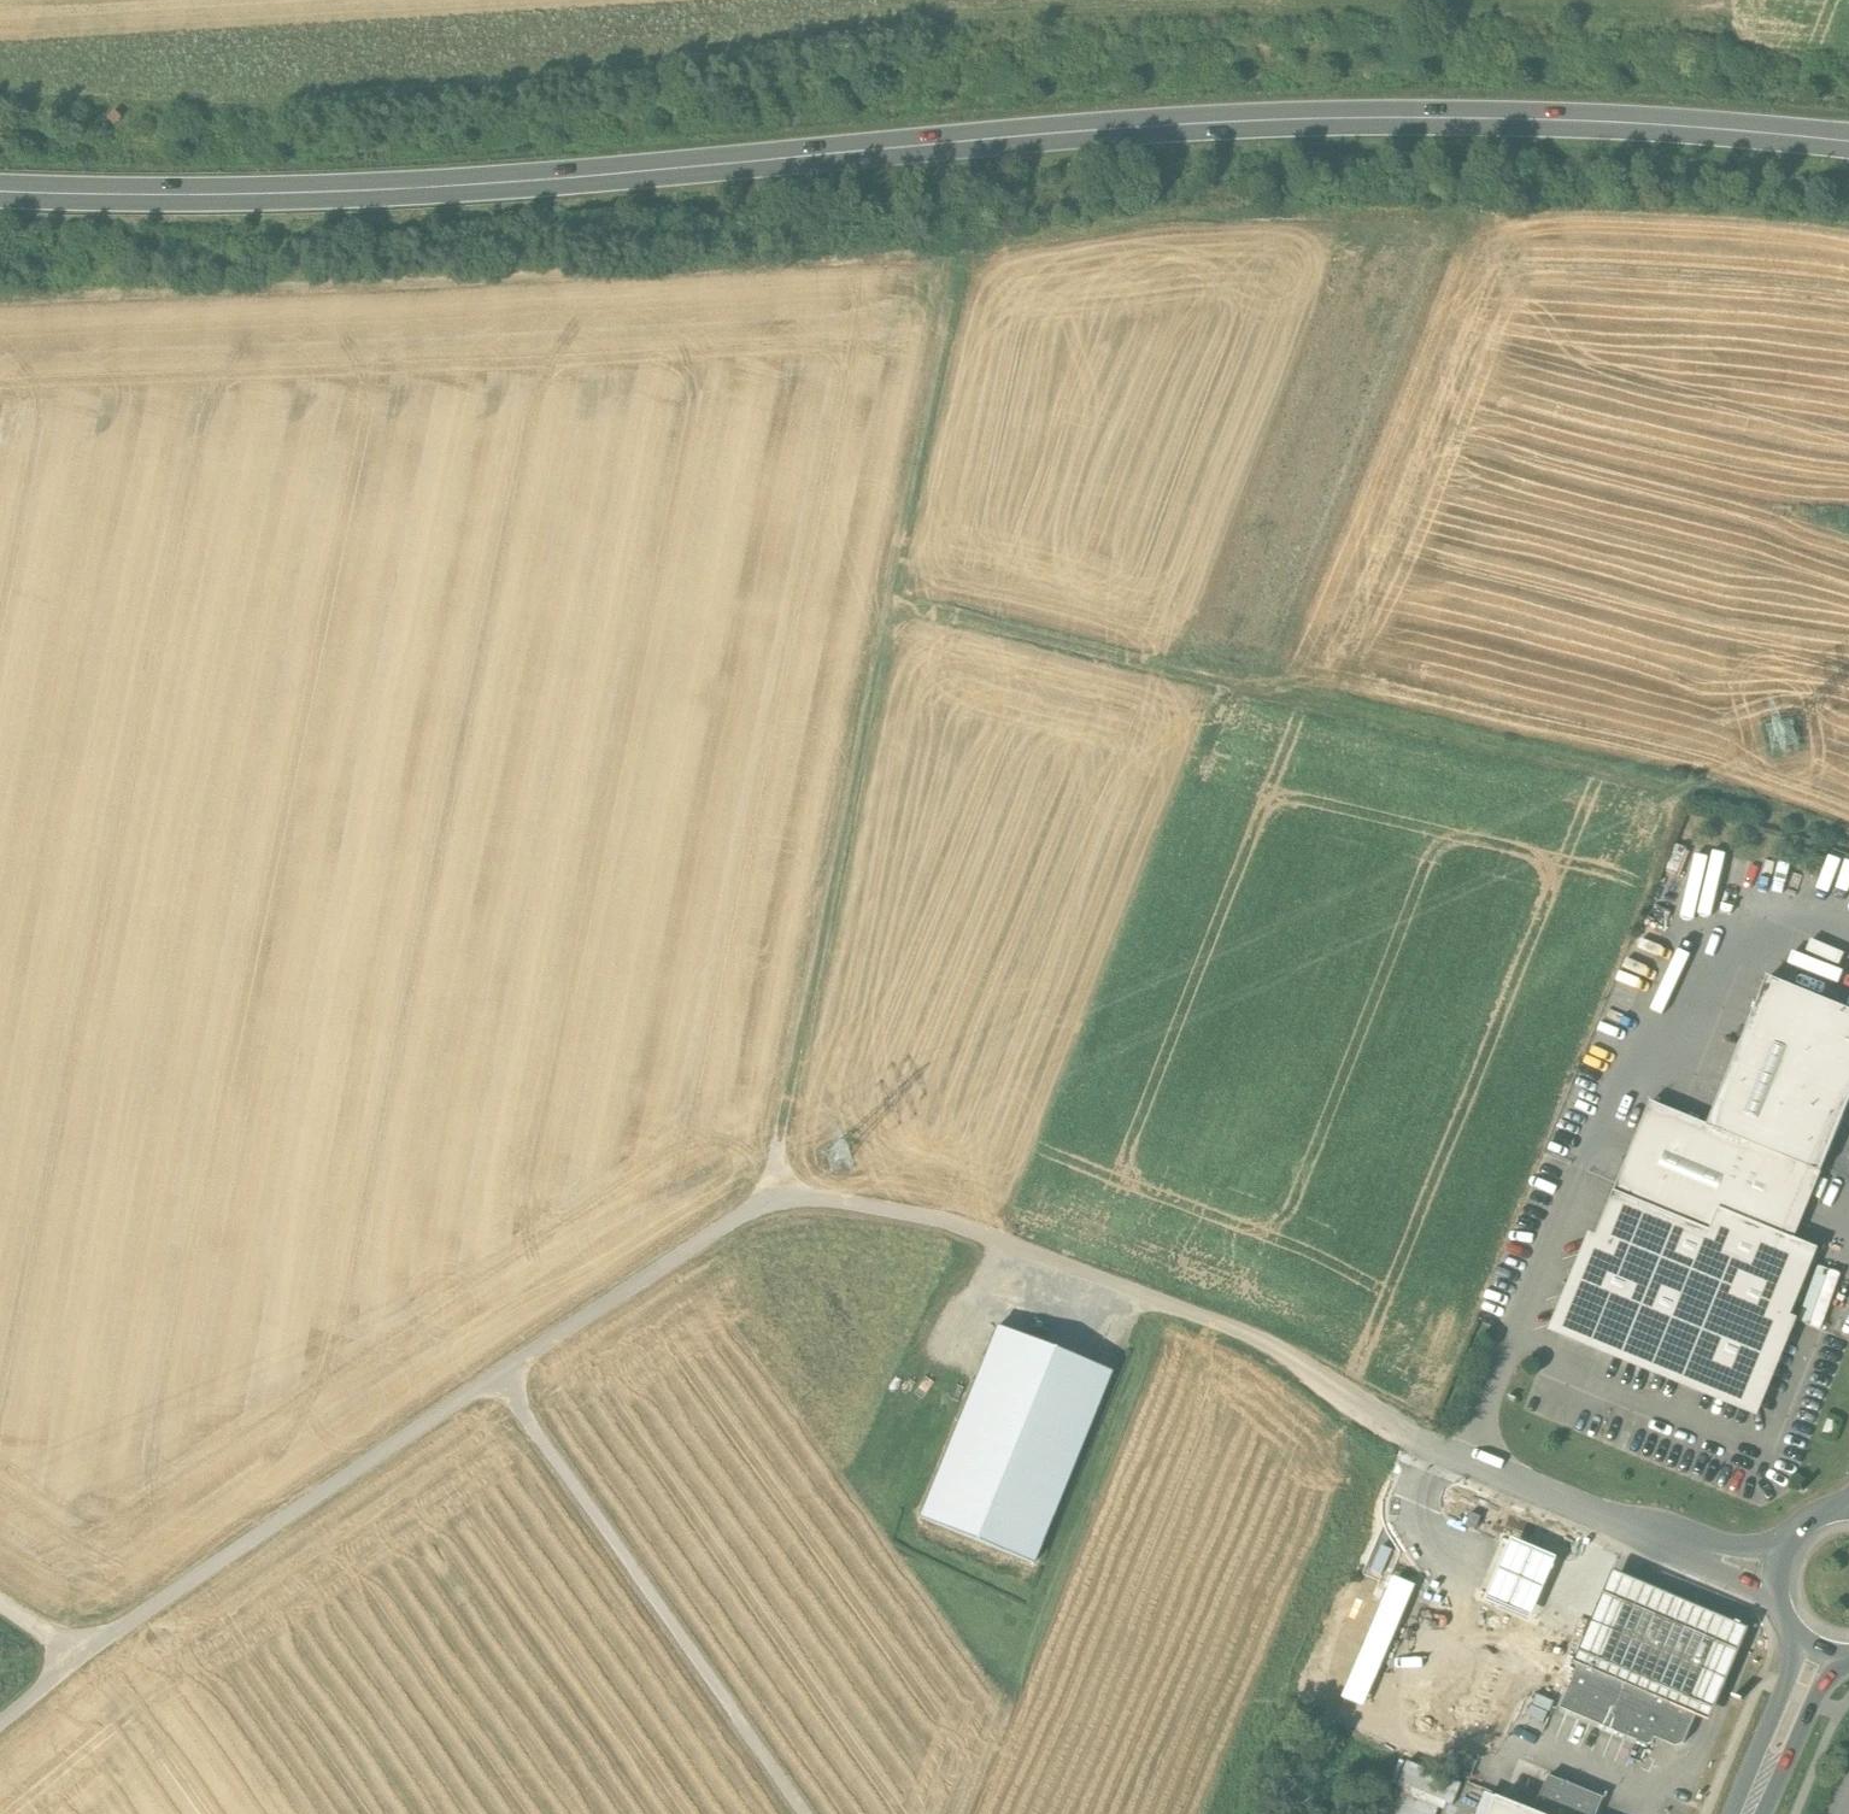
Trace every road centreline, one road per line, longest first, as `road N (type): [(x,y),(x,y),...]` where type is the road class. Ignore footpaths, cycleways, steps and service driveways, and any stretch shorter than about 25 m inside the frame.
road 1 (track): [(767,1190),(960,255),(0,295)]
road 2 (primary): [(0,193),(501,181),(1175,121),(1390,115),(1848,140)]
road 3 (track): [(1730,0),(1194,5),(958,26),(344,109),(0,102)]
road 4 (track): [(0,1717),(73,1655),(485,1362),(810,1813)]
road 5 (track): [(1848,846),(1684,787),(887,591)]
road 6 (track): [(485,1362),(697,1224),(767,1190),(955,1219)]
road 7 (track): [(1409,1434),(1345,1387),(1251,1339),(955,1219)]
road 8 (unclassified): [(1774,1562),(1600,1513),(1409,1434)]
road 9 (primary): [(1747,1813),(1814,1650)]

